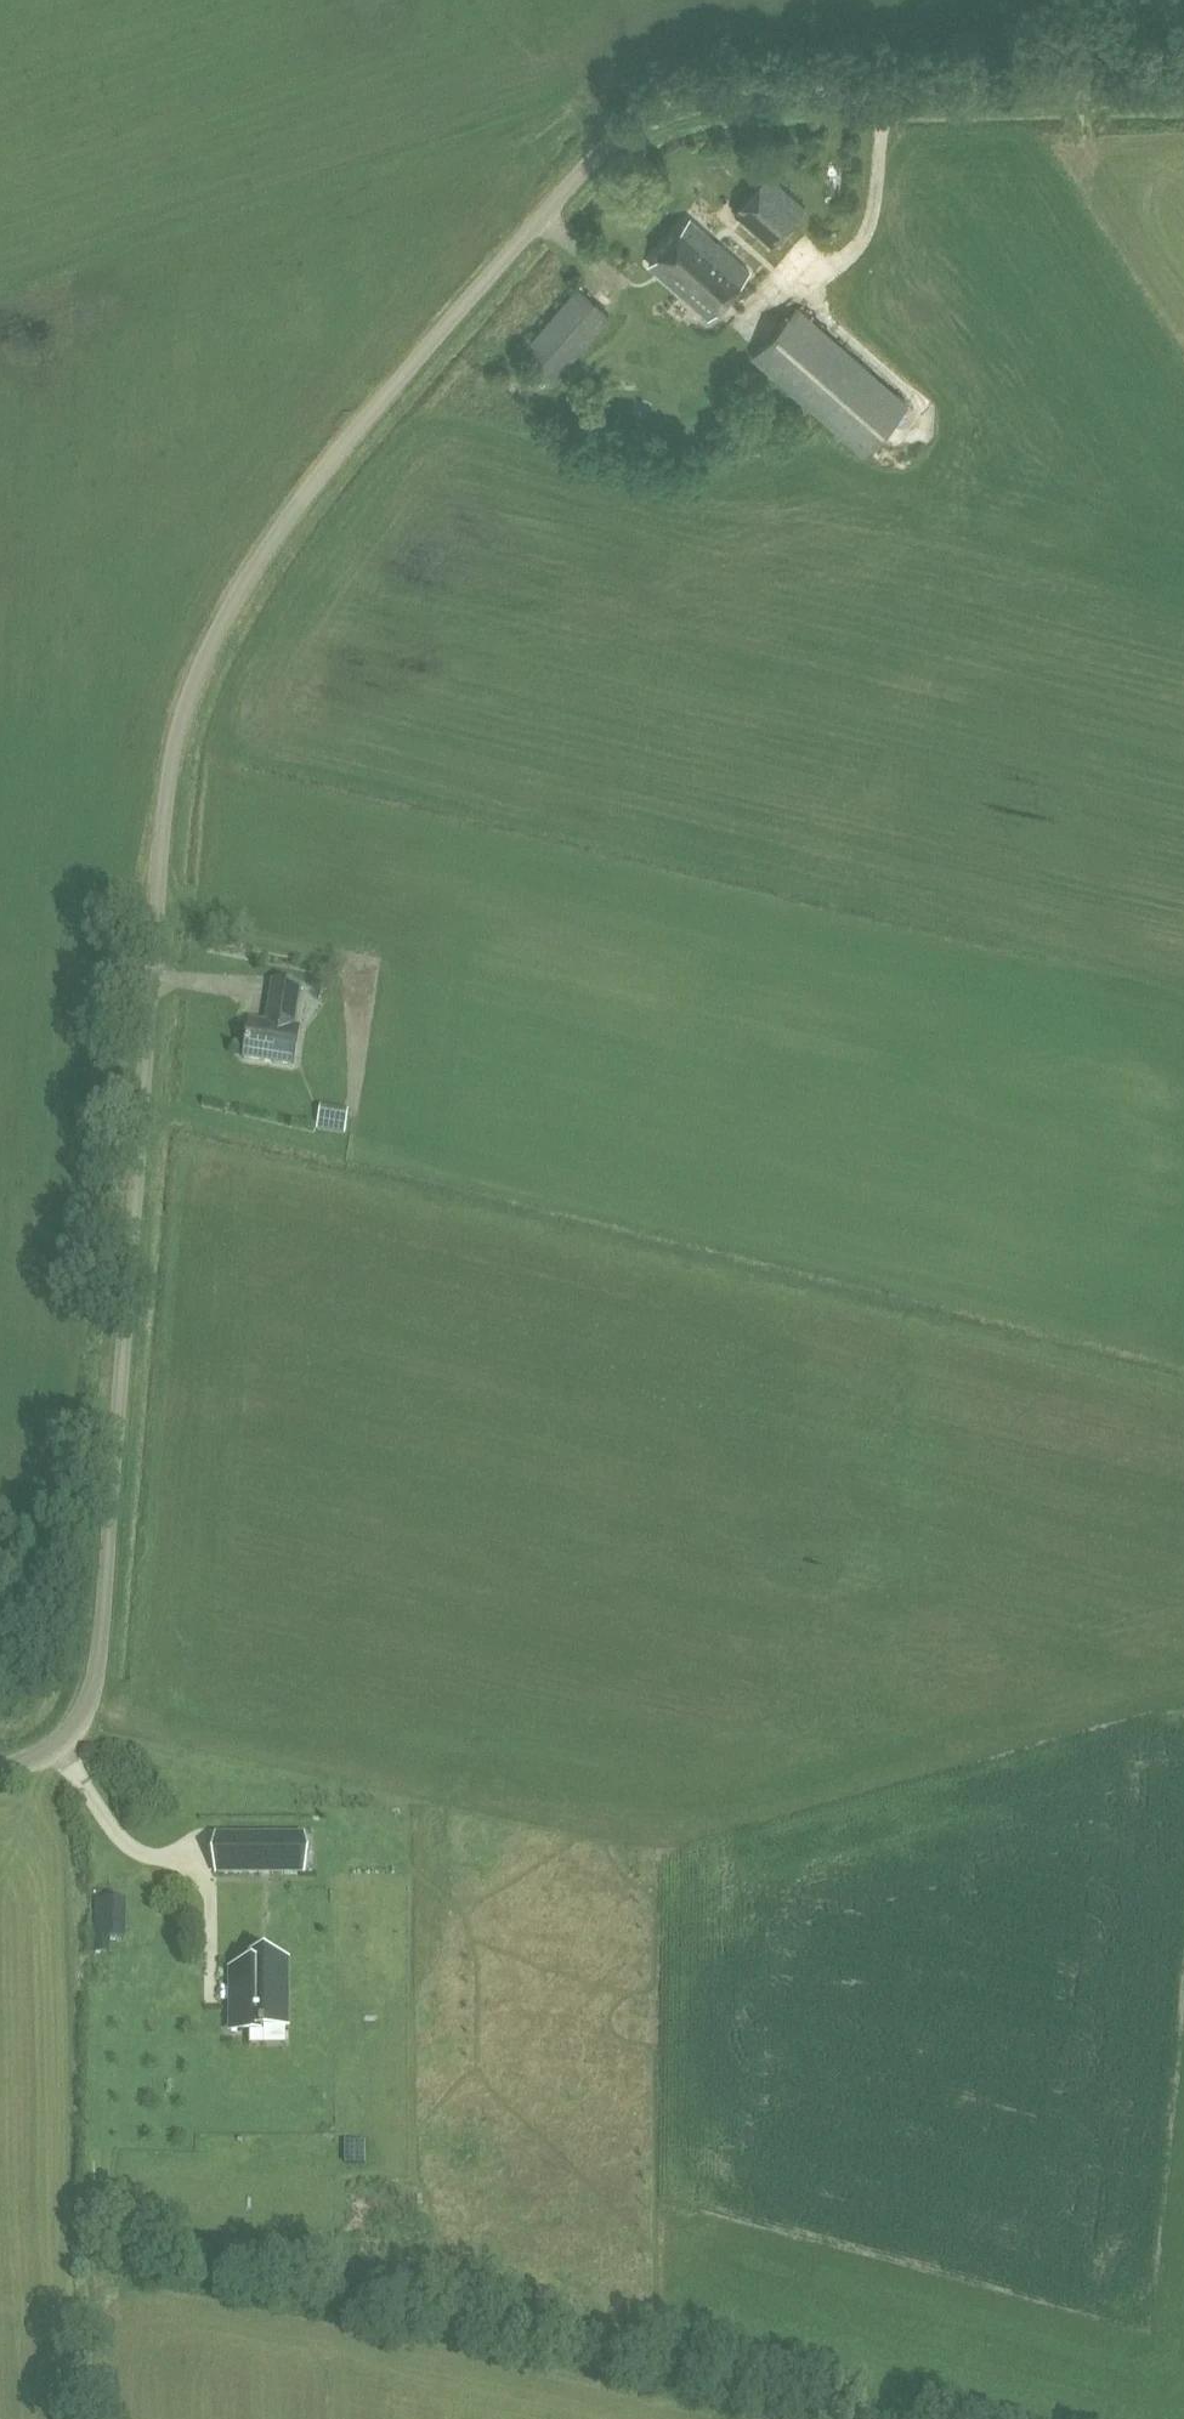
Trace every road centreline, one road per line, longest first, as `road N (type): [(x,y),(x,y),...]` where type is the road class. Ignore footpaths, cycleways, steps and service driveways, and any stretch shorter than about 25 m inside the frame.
road 1 (unclassified): [(0,1766),(62,1744),(99,1677),(176,732),(224,618),(322,470),(590,162),(654,113),(716,97),(1183,89)]

